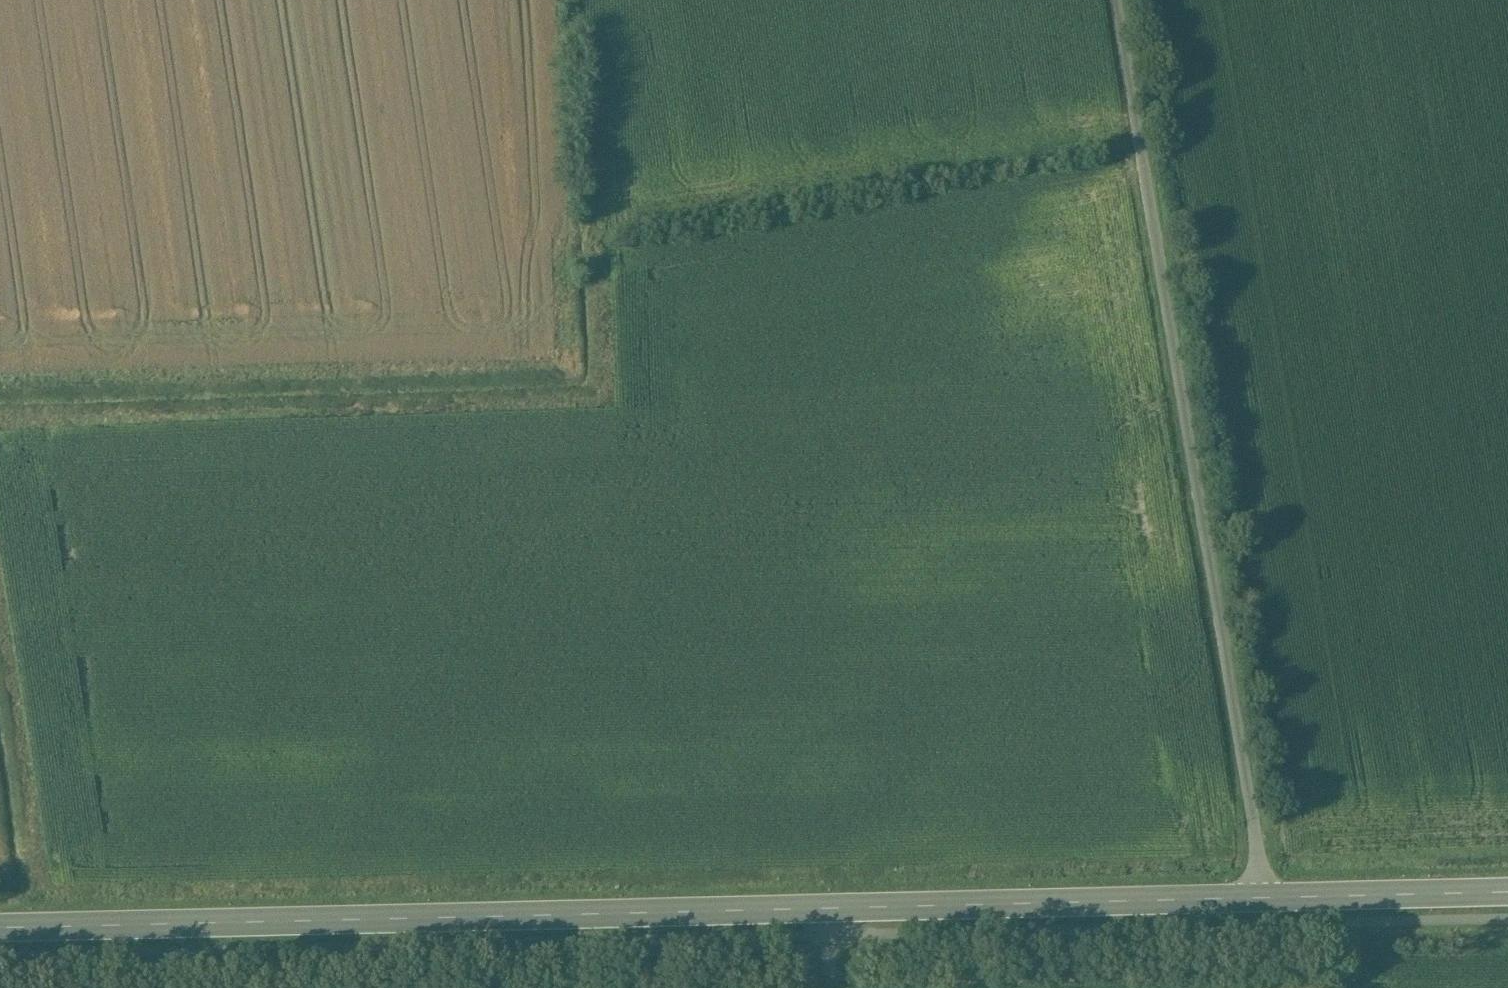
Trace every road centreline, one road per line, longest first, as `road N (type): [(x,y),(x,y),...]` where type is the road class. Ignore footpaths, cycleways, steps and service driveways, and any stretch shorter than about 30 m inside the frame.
road 1 (secondary): [(0,931),(1260,898)]
road 2 (unclassified): [(1260,898),(1114,0)]
road 3 (secondary): [(1260,898),(1507,892)]

